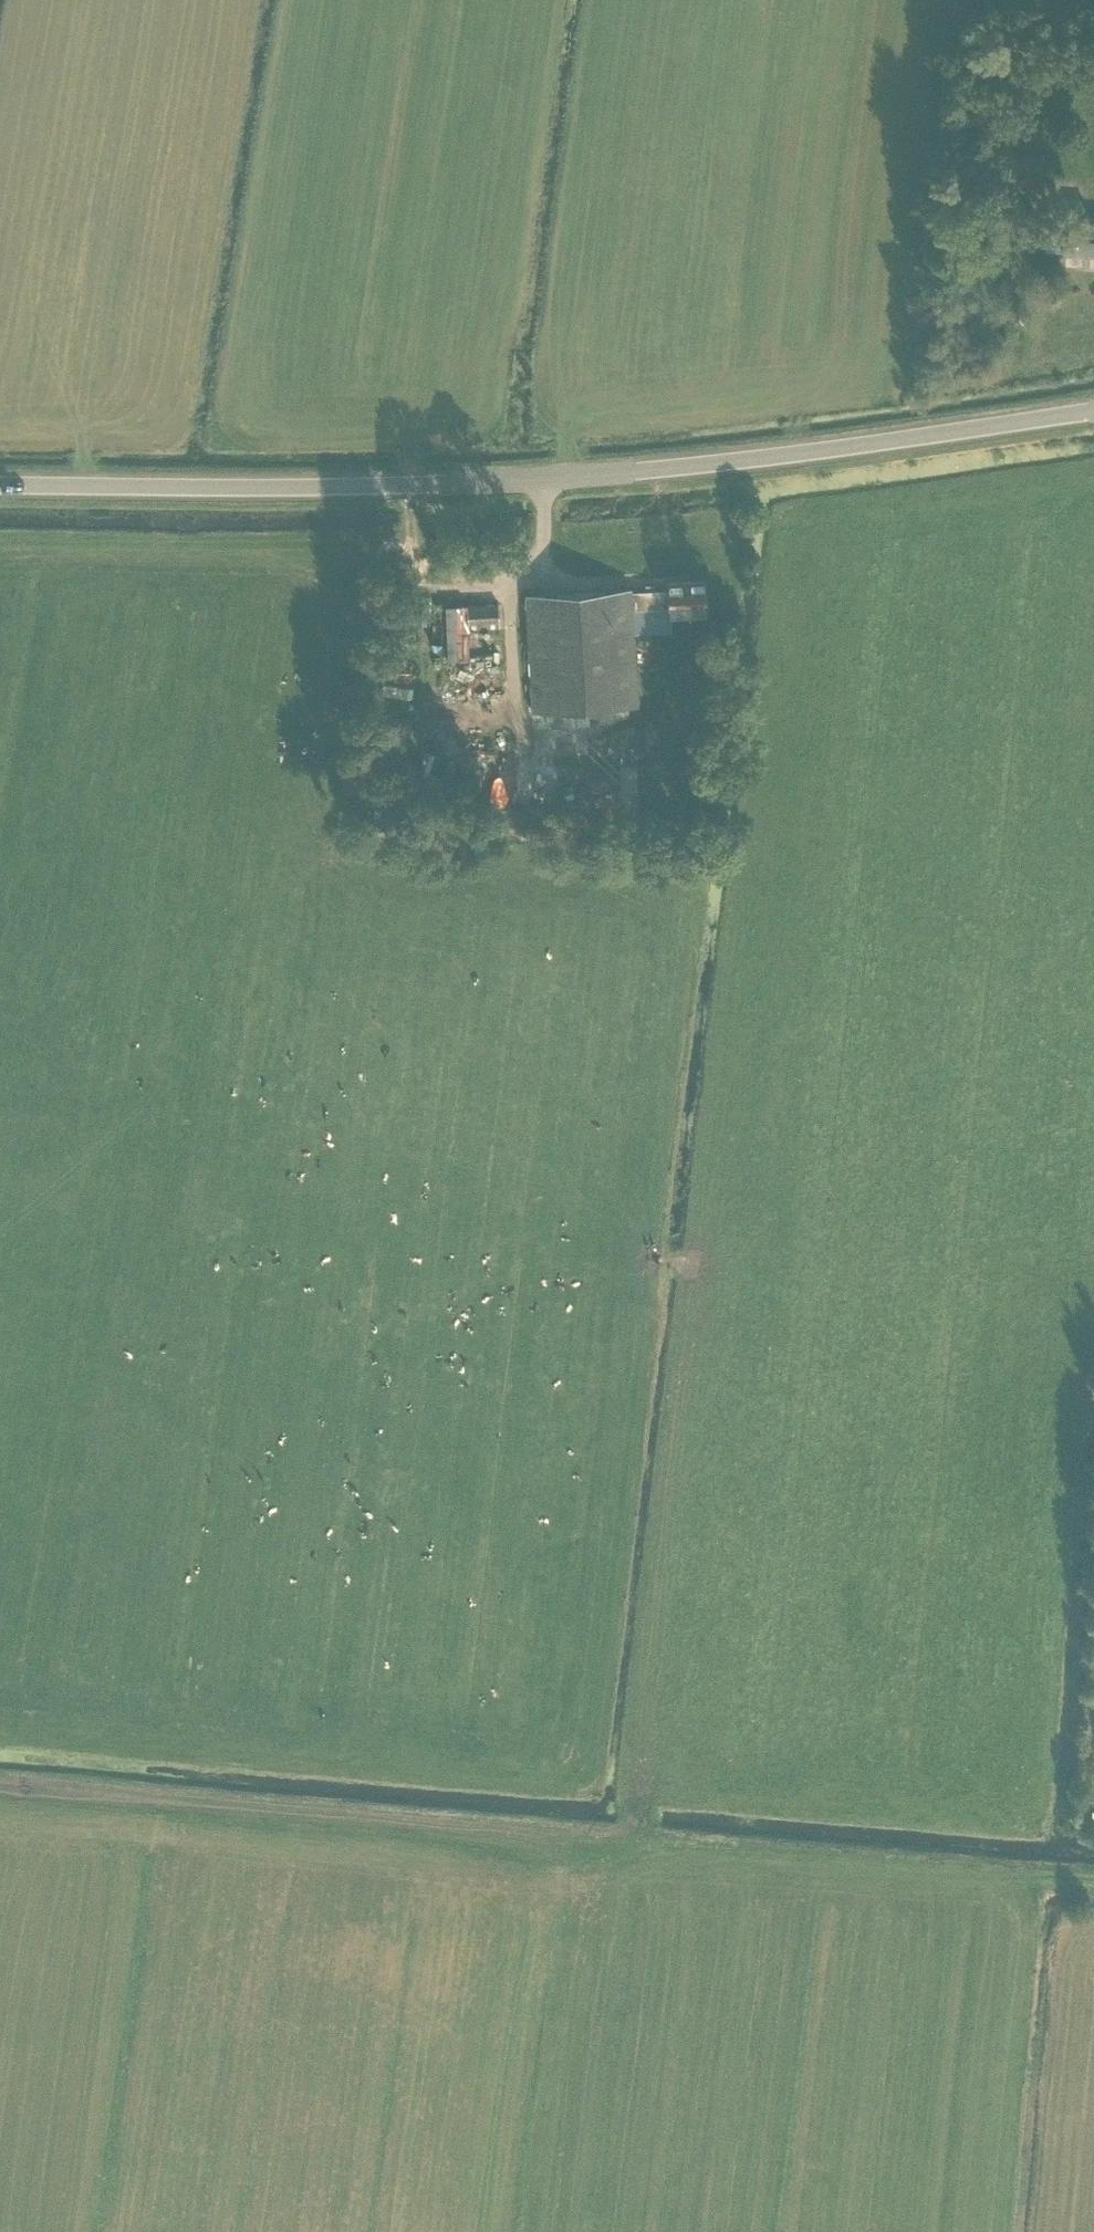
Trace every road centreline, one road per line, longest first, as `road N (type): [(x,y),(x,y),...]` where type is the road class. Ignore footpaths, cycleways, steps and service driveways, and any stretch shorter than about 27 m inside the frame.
road 1 (unclassified): [(0,487),(364,486),(644,472),(1093,411)]

